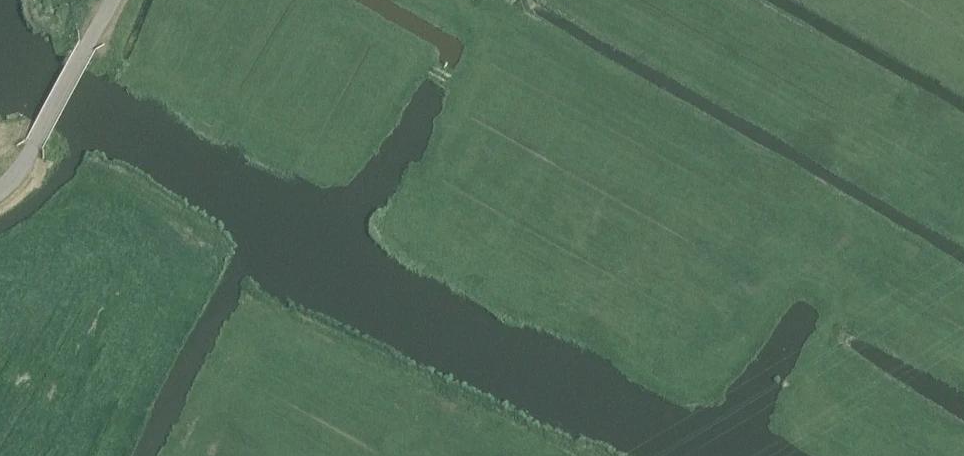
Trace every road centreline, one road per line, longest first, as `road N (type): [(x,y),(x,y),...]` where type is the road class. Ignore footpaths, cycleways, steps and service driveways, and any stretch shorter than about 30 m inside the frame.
road 1 (residential): [(0,192),(19,174),(90,43)]

